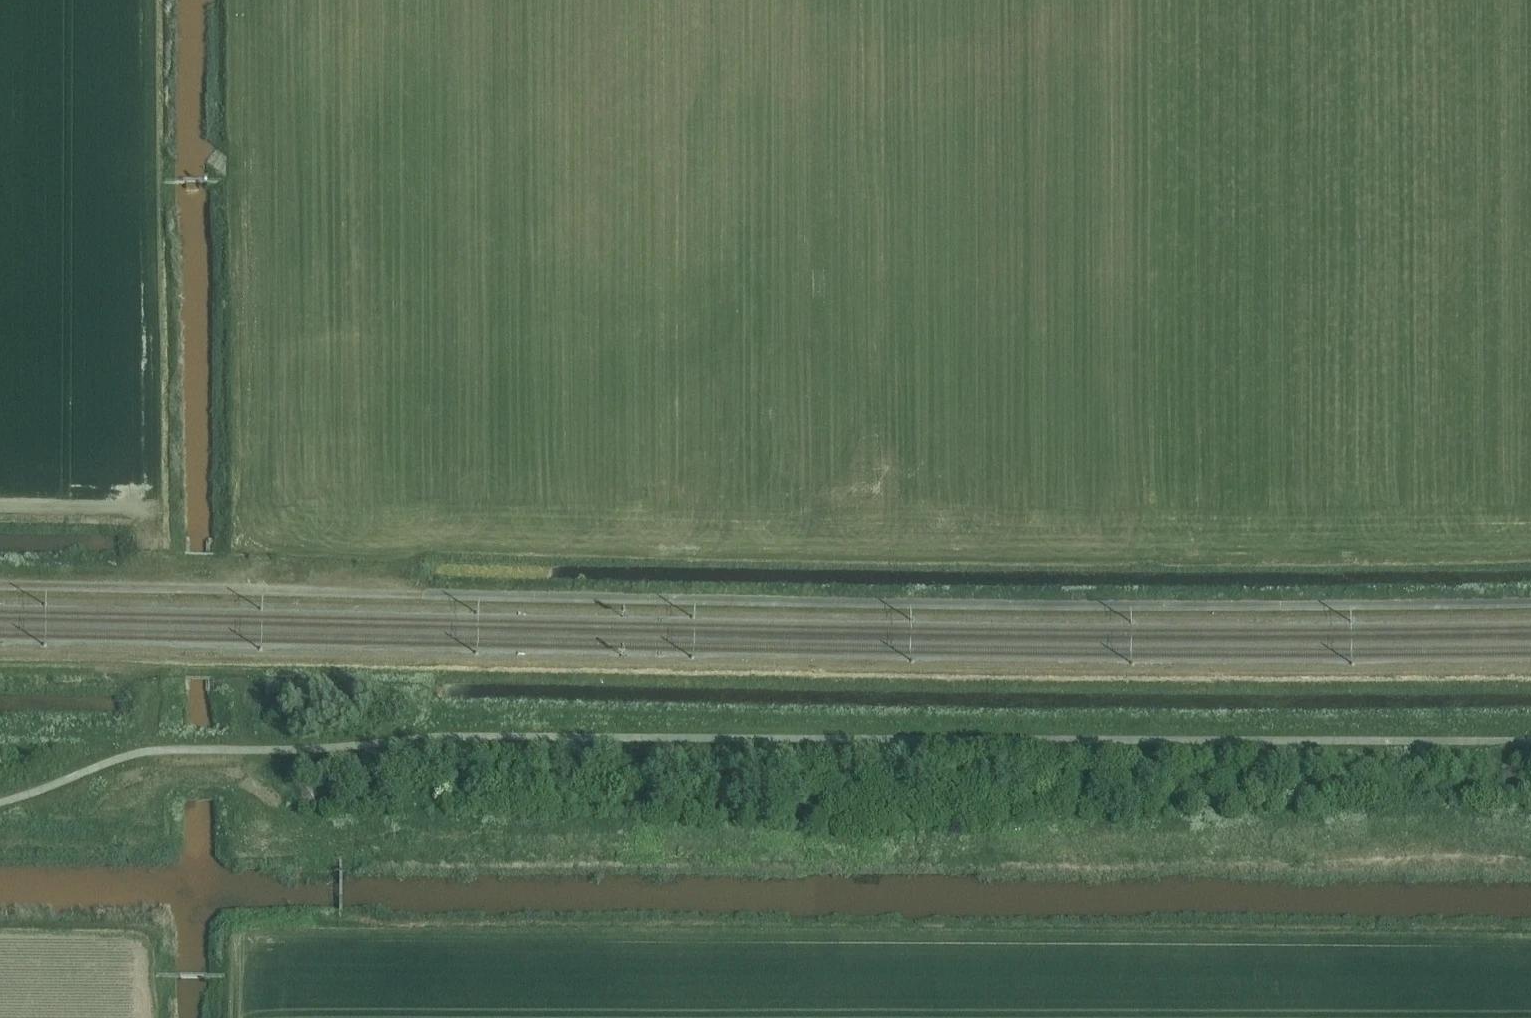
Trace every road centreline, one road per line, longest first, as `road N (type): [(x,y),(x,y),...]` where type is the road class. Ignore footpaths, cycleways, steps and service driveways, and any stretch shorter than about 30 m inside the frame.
road 1 (track): [(1530,678),(1130,680),(0,657)]
road 2 (track): [(423,594),(0,584)]

